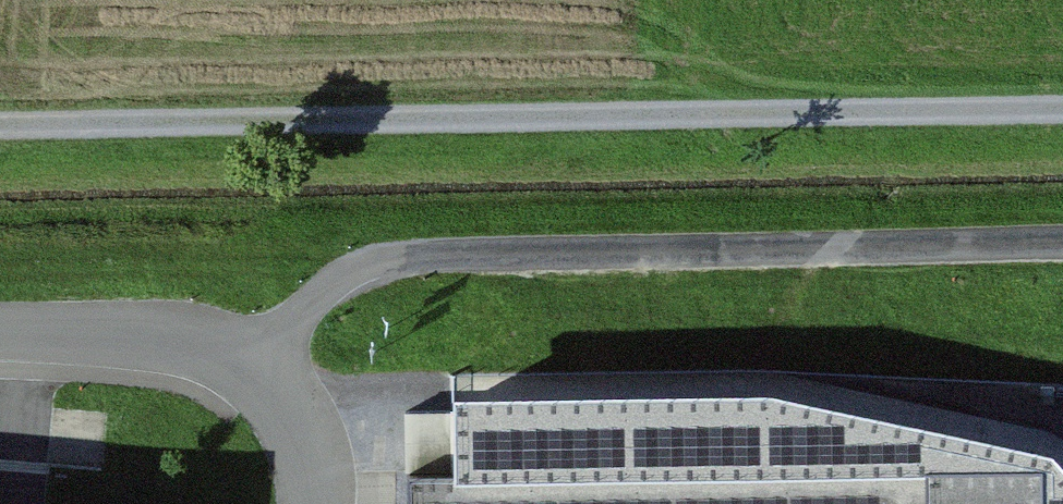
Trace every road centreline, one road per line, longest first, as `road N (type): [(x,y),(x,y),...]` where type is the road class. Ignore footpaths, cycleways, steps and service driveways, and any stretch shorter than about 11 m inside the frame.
road 1 (track): [(1062,108),(0,125)]
road 2 (unclassified): [(1062,245),(404,253),(332,283),(261,365)]
road 3 (unclassified): [(261,365),(215,348),(0,334)]
road 4 (unclassified): [(319,503),(301,421),(261,365)]

